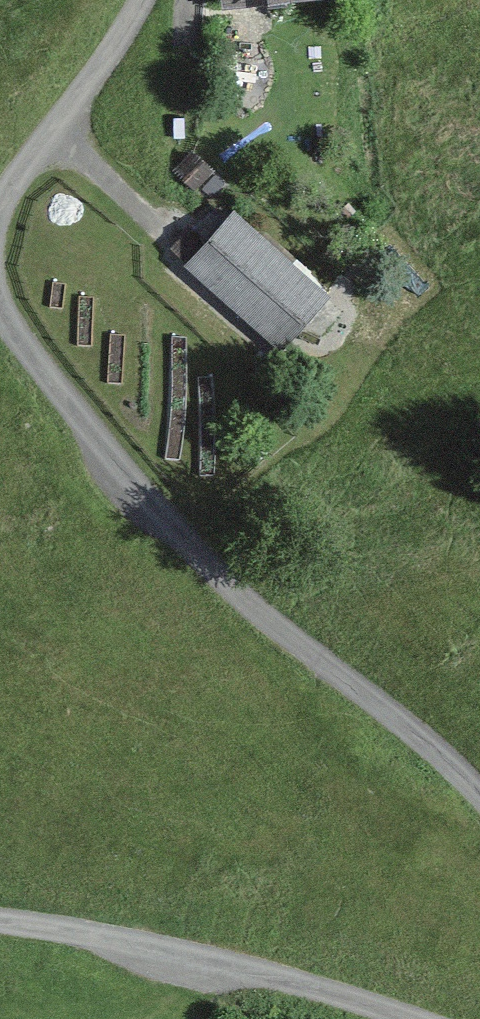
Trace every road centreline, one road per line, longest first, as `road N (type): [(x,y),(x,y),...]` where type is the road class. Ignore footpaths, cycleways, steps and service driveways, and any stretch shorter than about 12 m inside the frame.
road 1 (track): [(479,773),(22,352),(0,298)]
road 2 (track): [(0,944),(141,949),(343,1018)]
road 3 (track): [(162,238),(172,0)]
road 4 (track): [(0,195),(127,0)]

